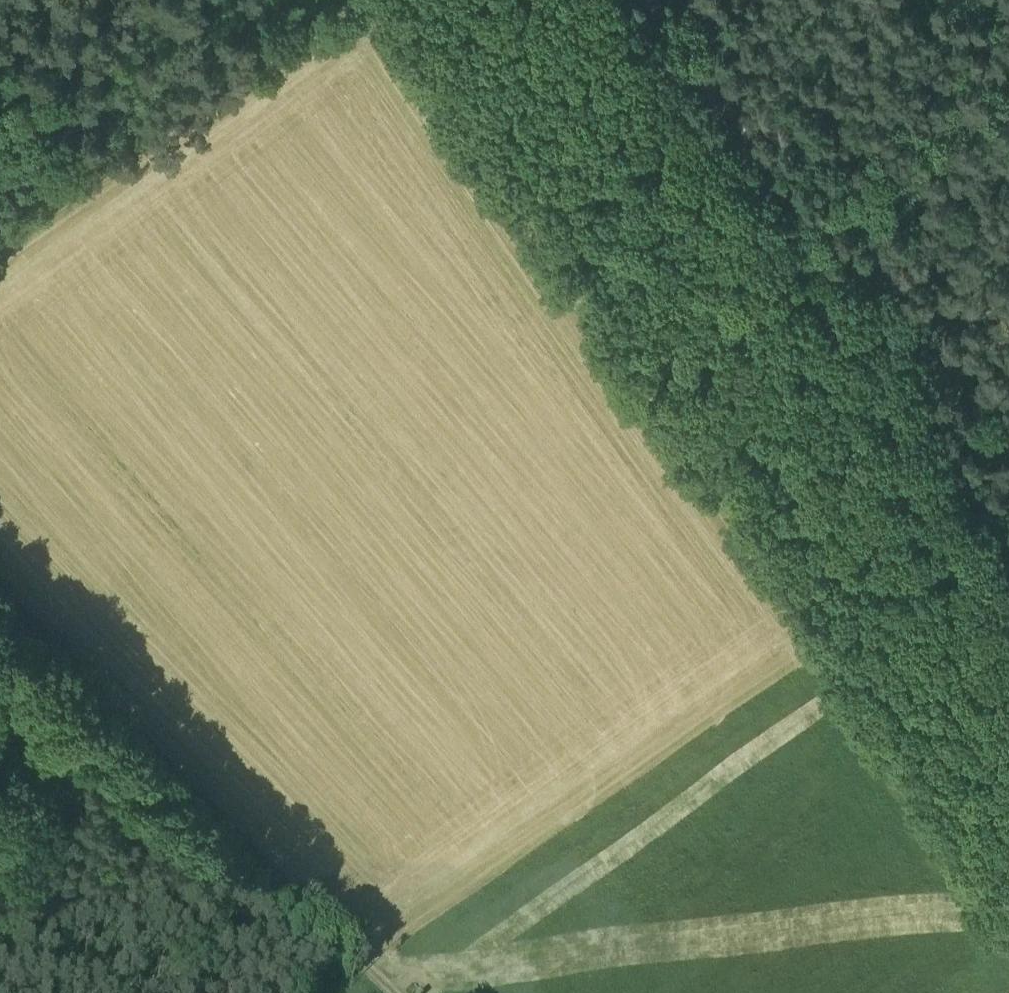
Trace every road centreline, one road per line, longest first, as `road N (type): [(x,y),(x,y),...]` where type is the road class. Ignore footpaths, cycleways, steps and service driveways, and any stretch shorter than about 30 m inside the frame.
road 1 (track): [(387,0),(1008,898)]
road 2 (track): [(391,992),(0,604)]
road 3 (track): [(0,242),(354,0)]

